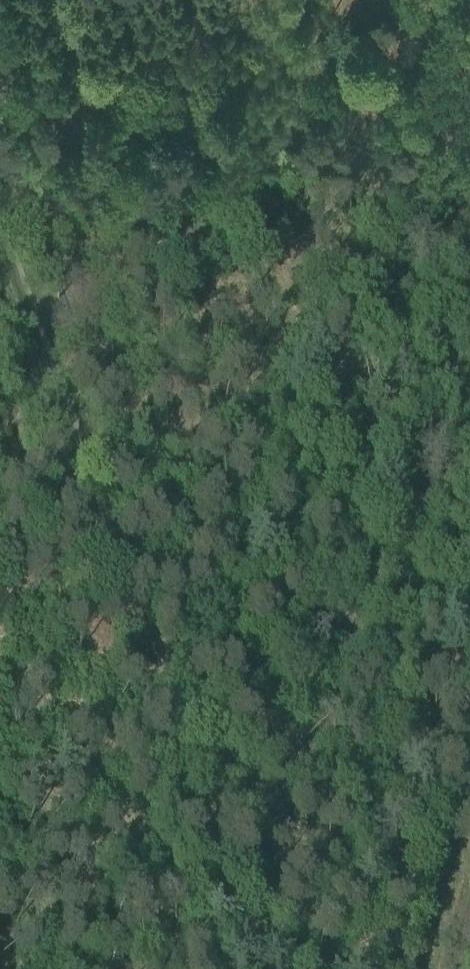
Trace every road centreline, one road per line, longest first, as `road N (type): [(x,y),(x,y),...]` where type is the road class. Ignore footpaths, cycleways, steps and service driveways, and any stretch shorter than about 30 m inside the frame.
road 1 (track): [(0,663),(120,554)]

